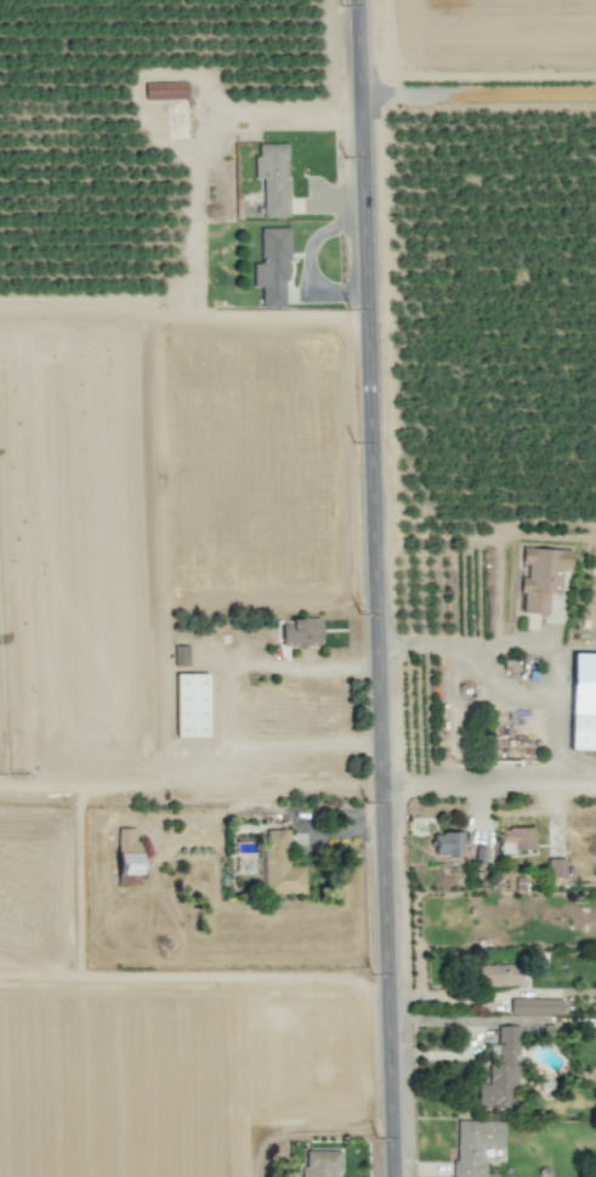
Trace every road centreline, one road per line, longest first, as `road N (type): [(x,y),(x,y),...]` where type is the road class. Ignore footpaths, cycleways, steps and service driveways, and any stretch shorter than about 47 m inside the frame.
road 1 (tertiary): [(398,1176),(361,0)]
road 2 (track): [(364,112),(227,118),(214,127),(197,163),(189,305),(199,315),(371,323)]
road 3 (residential): [(385,785),(595,785)]

